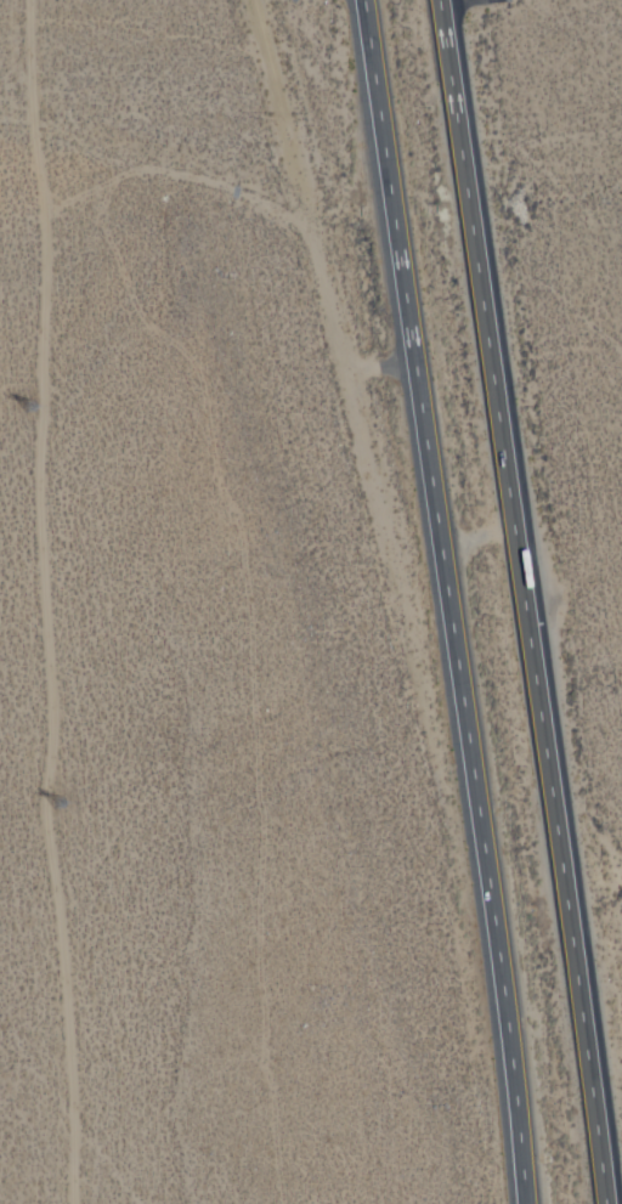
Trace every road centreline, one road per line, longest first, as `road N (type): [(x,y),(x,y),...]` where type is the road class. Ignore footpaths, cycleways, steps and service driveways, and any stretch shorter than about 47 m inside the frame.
road 1 (trunk): [(606,1203),(442,0)]
road 2 (trunk): [(362,0),(490,894),(525,1203)]
road 3 (track): [(29,0),(30,132),(45,198),(40,456),(50,827),(74,1129),(65,1203)]
road 4 (track): [(255,0),(350,358),(414,360)]

